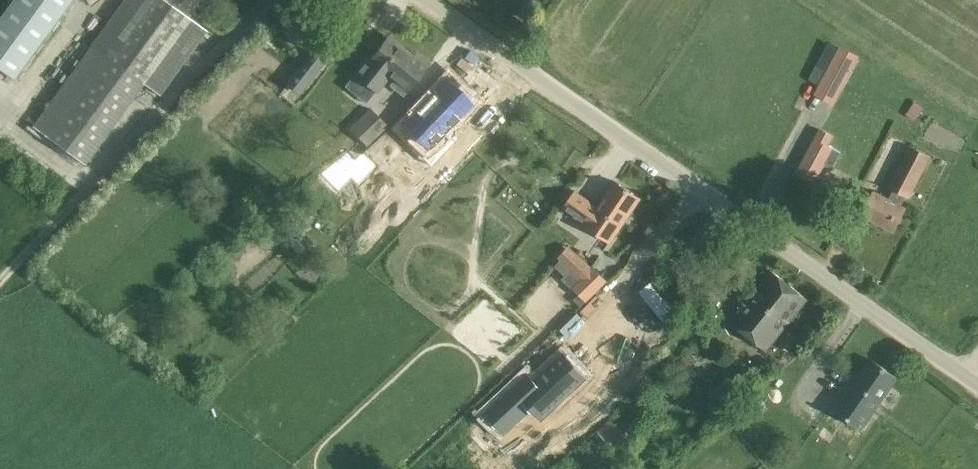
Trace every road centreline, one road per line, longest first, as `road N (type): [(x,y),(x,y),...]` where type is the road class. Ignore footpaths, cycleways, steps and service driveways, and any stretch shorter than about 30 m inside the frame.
road 1 (unclassified): [(977,386),(426,0)]

